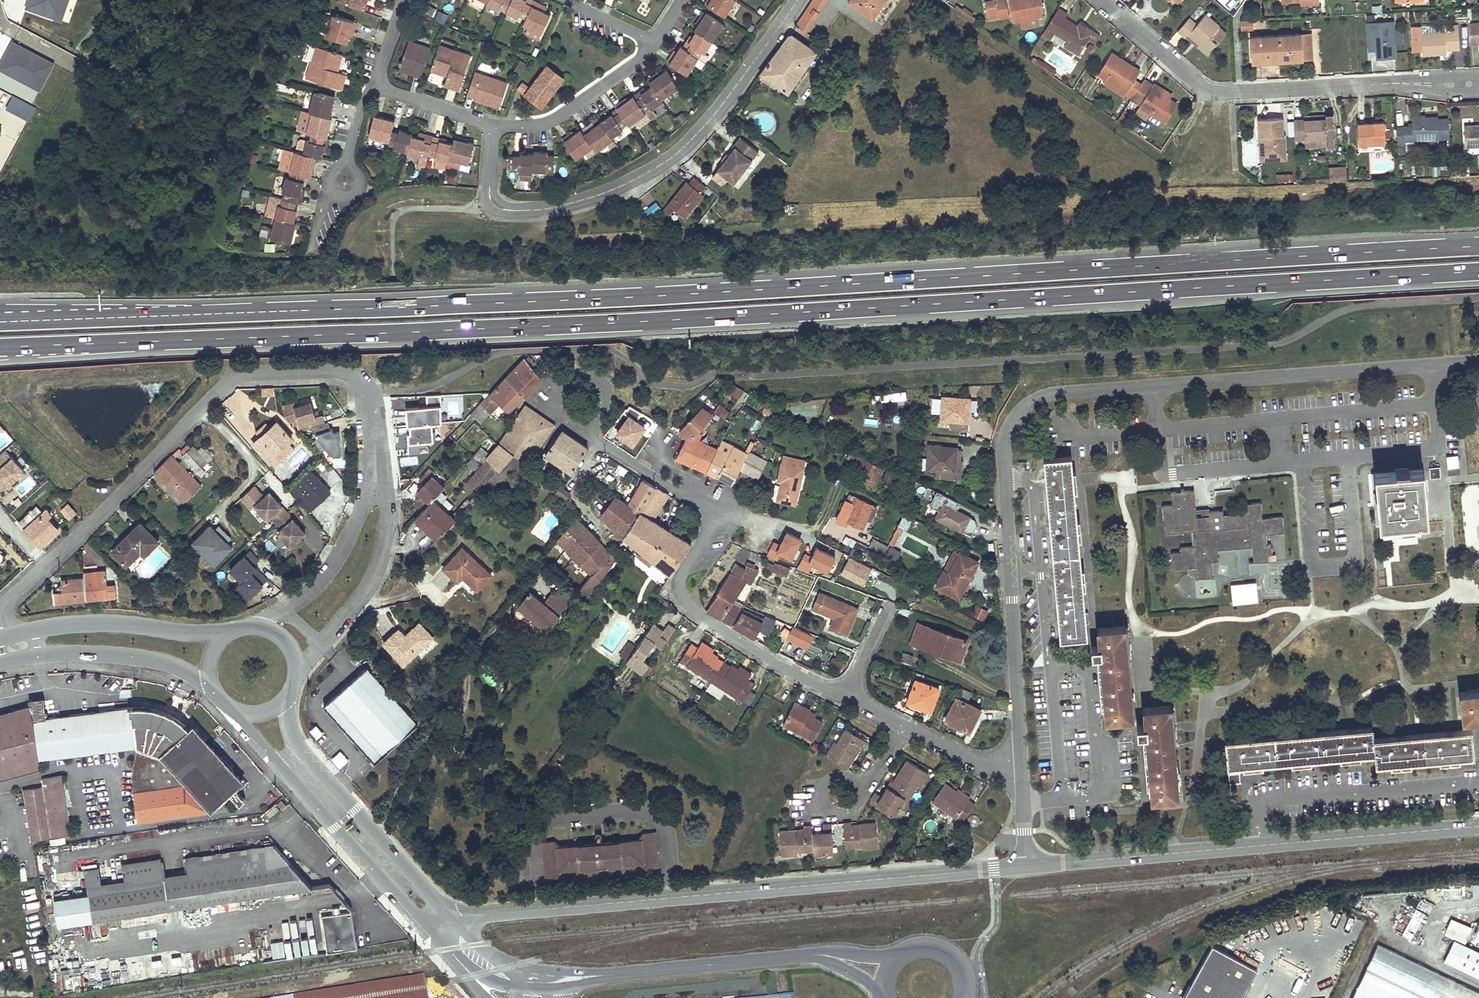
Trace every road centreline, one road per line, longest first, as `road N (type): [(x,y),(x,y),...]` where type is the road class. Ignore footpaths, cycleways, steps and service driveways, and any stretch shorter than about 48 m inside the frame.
road 1 (trunk): [(0,347),(704,318),(1478,272)]
road 2 (trunk): [(1478,247),(141,317)]
road 3 (residential): [(1478,361),(1056,394),(1028,405),(1006,441),(1020,762)]
road 4 (tertiary): [(1026,866),(453,918)]
road 5 (residential): [(798,0),(685,147),(606,193),(553,208),(499,208),(490,195),(493,125)]
road 6 (residential): [(46,564),(240,375),(354,374),(366,389),(374,446)]
road 7 (tertiary): [(1478,826),(1026,866)]
road 8 (residential): [(904,727),(778,665),(691,608),(681,578),(709,517),(652,475)]
road 9 (residential): [(1104,0),(1211,92),(1478,84)]
road 10 (track): [(546,583),(524,589),(478,646),(464,708),(417,747),(373,831)]
road 11 (tertiary): [(453,918),(296,749),(283,699)]
road 12 (tertiary): [(234,710),(421,921)]
road 13 (residential): [(321,644),(368,587),(381,550),(385,513),(374,446)]
road 14 (unclassified): [(599,976),(809,955)]
road 15 (residential): [(374,446),(346,544),(320,582),(276,613)]
road 16 (tertiary): [(228,631),(78,623),(33,630)]
road 17 (track): [(104,509),(1,403),(19,395),(36,415)]
road 18 (residential): [(493,125),(556,119),(654,43)]
road 19 (tertiary): [(37,653),(135,654),(212,692)]
road 20 (residential): [(589,436),(555,411),(562,379),(585,373),(603,382),(607,402),(597,425)]
road 21 (track): [(237,537),(225,512),(249,480),(249,459),(199,411)]
road 22 (trunk): [(141,317),(0,310)]
road 23 (trunk): [(141,317),(0,323)]
road 24 (residential): [(1020,762),(979,763),(904,727)]
road 25 (residential): [(376,85),(493,125)]

